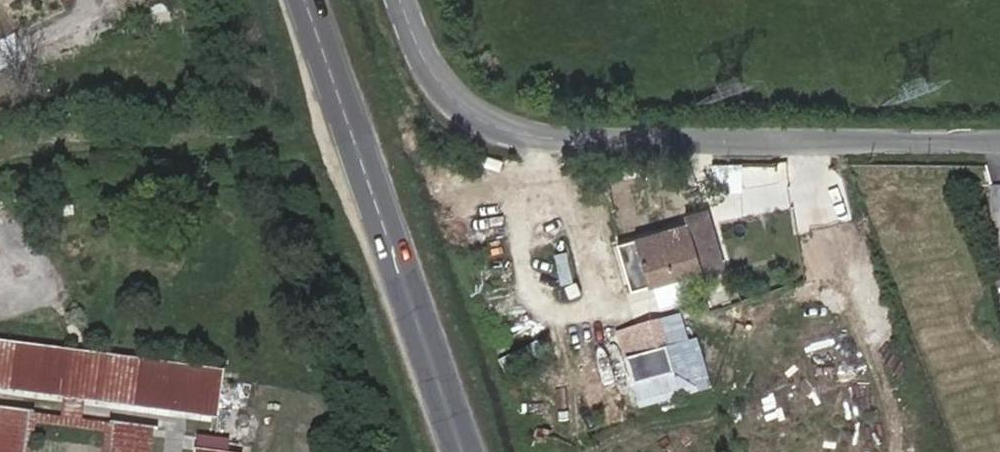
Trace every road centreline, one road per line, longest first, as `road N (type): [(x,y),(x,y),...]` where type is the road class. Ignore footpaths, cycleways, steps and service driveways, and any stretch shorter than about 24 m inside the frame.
road 1 (unclassified): [(402,0),(434,68),(467,108),(499,128),(596,141),(999,143)]
road 2 (primary): [(309,0),(465,451)]

